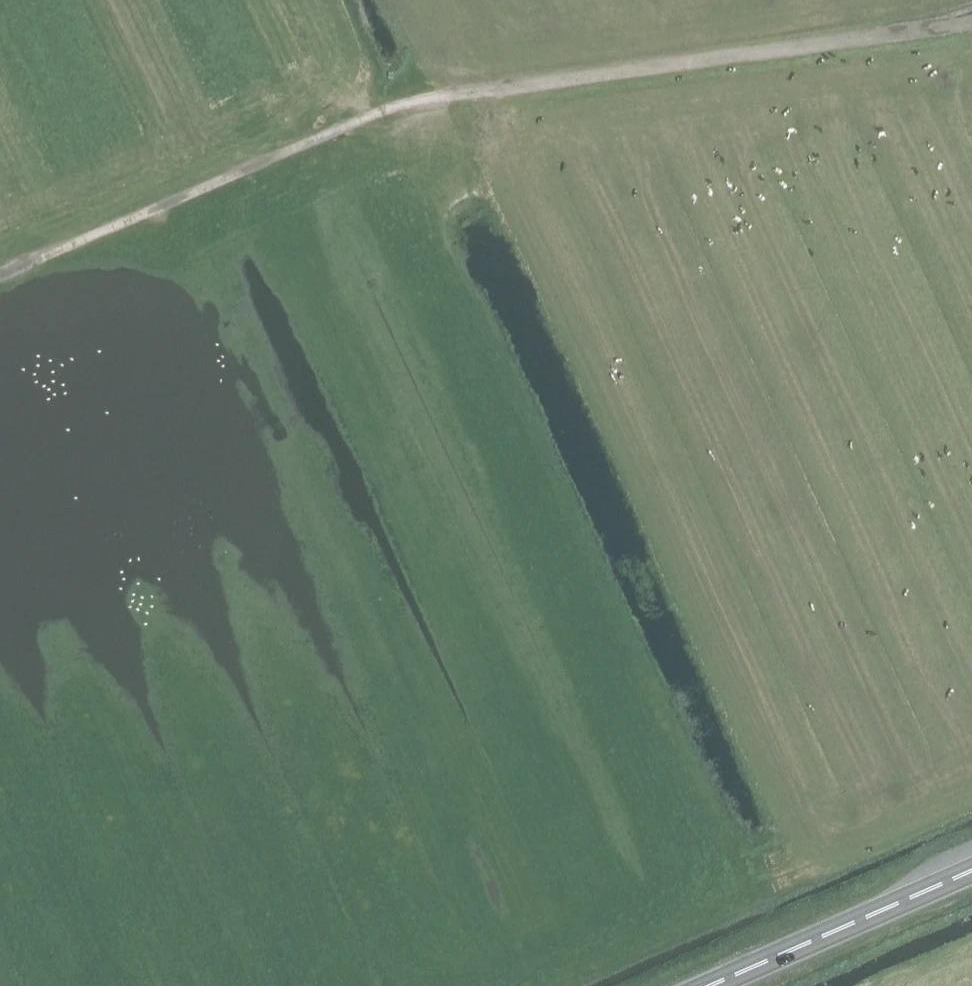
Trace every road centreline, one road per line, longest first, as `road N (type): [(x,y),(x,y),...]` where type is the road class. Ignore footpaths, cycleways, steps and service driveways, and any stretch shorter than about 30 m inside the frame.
road 1 (primary): [(706,985),(971,872)]

